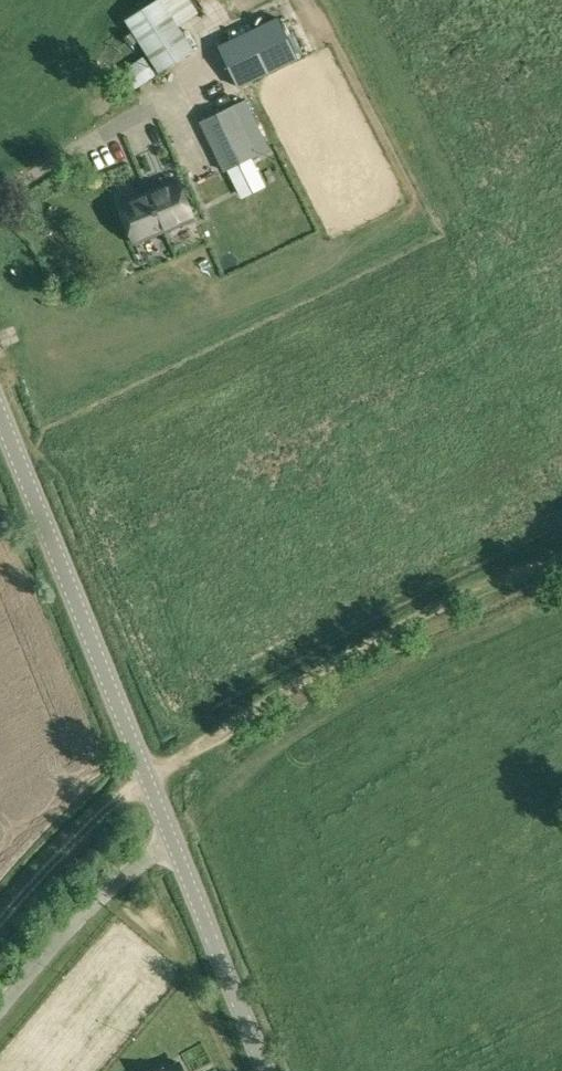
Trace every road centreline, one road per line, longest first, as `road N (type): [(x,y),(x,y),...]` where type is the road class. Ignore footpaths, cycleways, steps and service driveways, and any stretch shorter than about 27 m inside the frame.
road 1 (tertiary): [(266,1070),(0,416)]
road 2 (track): [(0,923),(93,822),(147,777),(561,558)]

